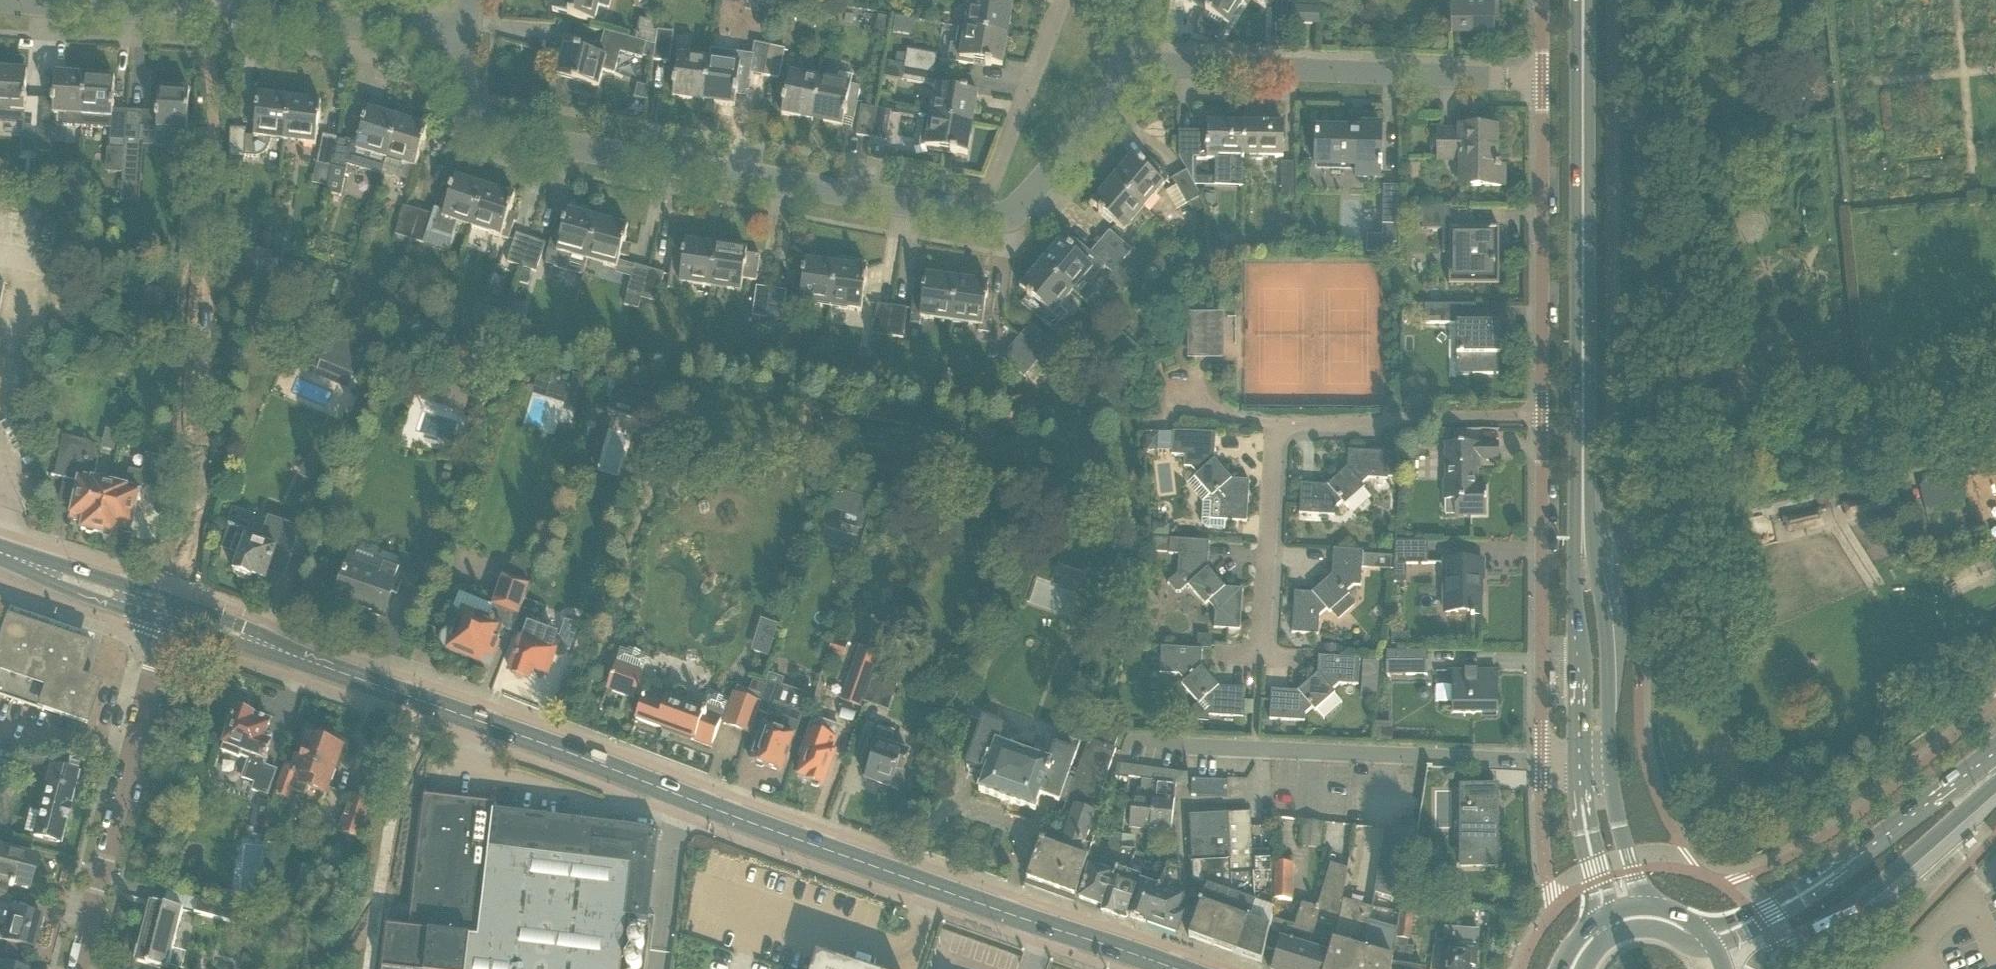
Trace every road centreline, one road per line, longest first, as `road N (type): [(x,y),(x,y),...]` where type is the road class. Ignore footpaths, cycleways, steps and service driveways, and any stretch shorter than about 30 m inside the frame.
road 1 (secondary): [(1166,968),(873,871),(277,648)]
road 2 (residential): [(466,26),(463,68),(484,119),(985,212)]
road 3 (secondary): [(1580,519),(1583,3)]
road 4 (residential): [(1268,638),(1277,434),(1286,416),(1544,401)]
road 5 (residential): [(1539,78),(1133,58)]
road 6 (secondary): [(1650,907),(1614,799),(1608,620),(1580,519)]
road 7 (residential): [(1544,401),(1541,763)]
road 8 (residential): [(76,968),(164,626)]
road 9 (residential): [(1539,78),(1544,401)]
road 10 (secondary): [(1756,968),(1897,870),(1995,783)]
road 11 (secondary): [(1580,519),(1580,794)]
road 12 (residential): [(209,14),(466,26)]
road 13 (residential): [(985,212),(1060,0)]
road 14 (residential): [(985,212),(996,216),(1035,194),(1133,58)]
road 15 (secondary): [(1995,758),(1977,764),(1842,866)]
road 16 (residential): [(42,0),(209,14)]
road 17 (secondary): [(1842,866),(1836,880),(1802,902),(1714,944)]
road 18 (secondary): [(1842,866),(1705,931)]
road 19 (secondary): [(32,566),(81,597),(164,626)]
road 20 (secondary): [(169,603),(32,566)]
road 21 (secondary): [(1580,794),(1592,924)]
road 22 (secondary): [(1580,794),(1612,914)]

